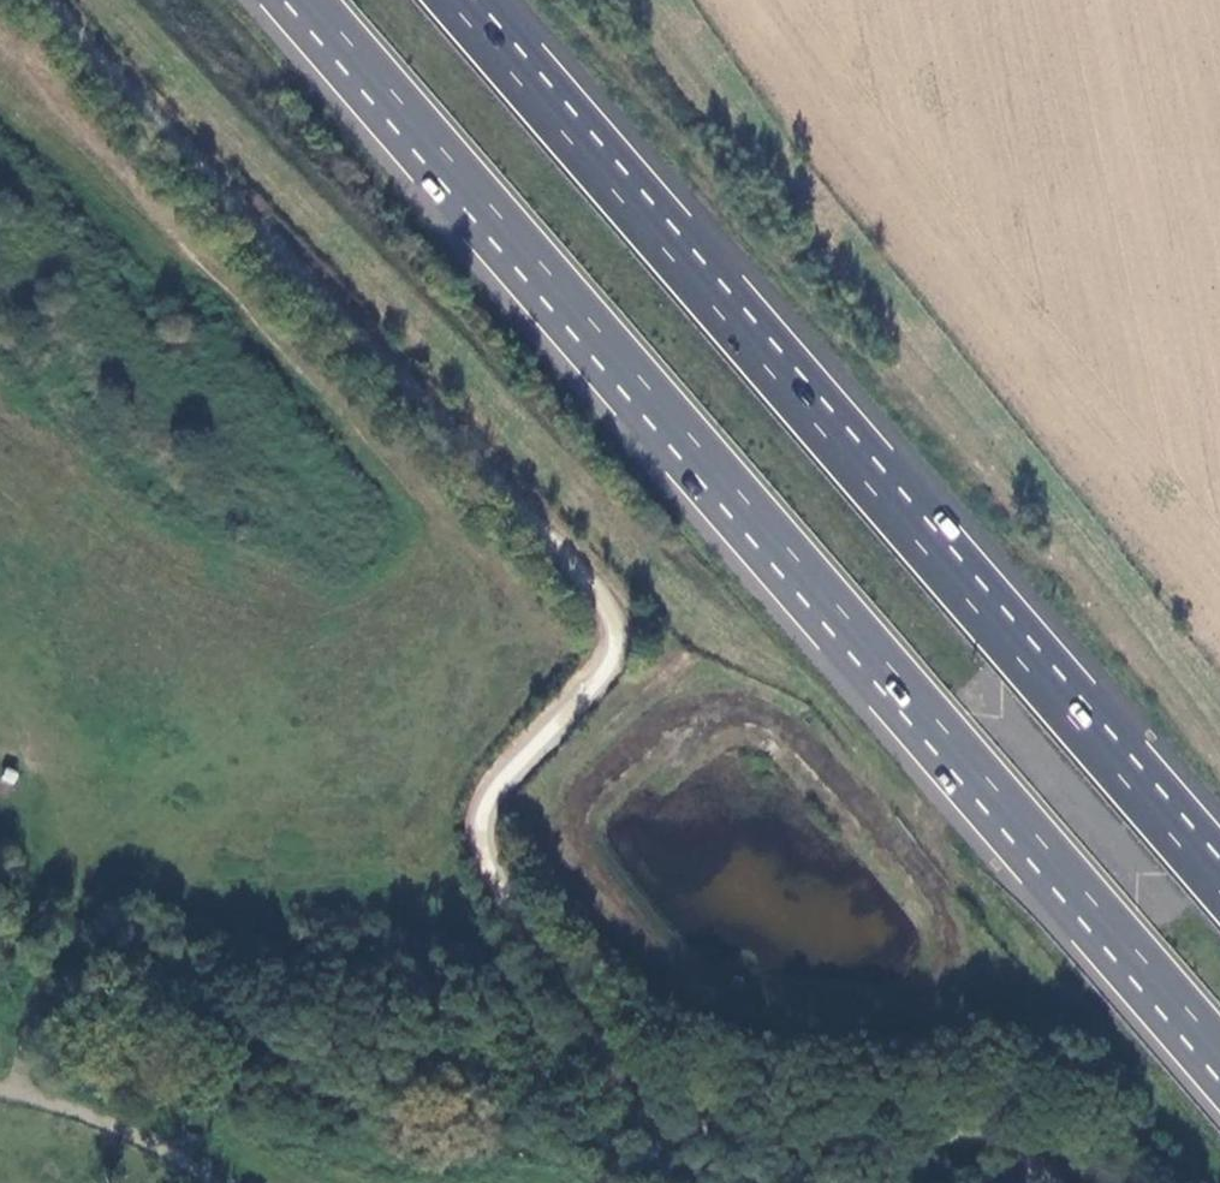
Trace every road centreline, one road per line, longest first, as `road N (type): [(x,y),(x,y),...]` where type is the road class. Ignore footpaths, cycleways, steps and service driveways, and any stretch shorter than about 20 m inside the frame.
road 1 (trunk): [(307,0),(1219,1048)]
road 2 (trunk): [(1219,888),(448,0)]
road 3 (track): [(0,745),(69,856),(75,901),(36,1018),(21,1096)]
road 4 (track): [(217,1182),(86,1113),(0,1094)]

